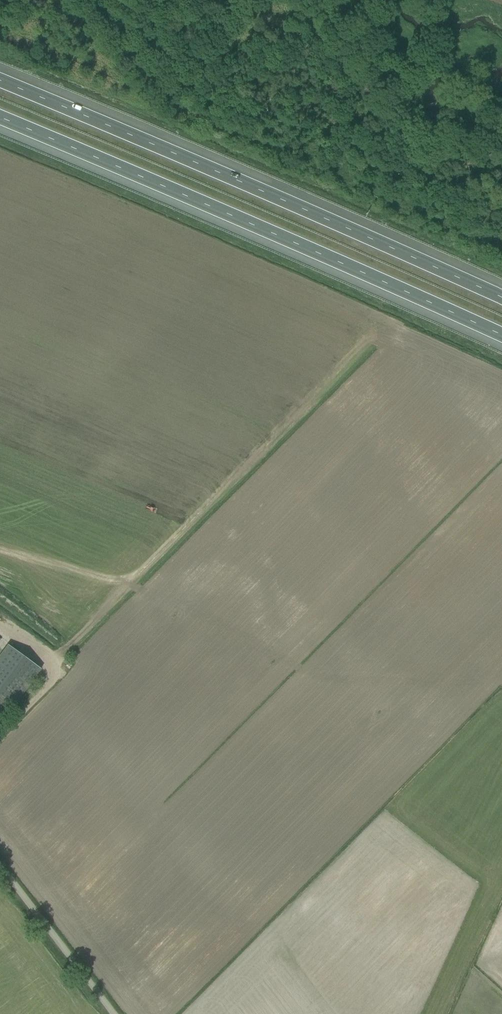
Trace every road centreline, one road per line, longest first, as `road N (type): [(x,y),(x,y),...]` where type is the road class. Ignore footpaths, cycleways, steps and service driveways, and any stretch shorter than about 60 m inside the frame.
road 1 (motorway): [(0,117),(501,339)]
road 2 (motorway): [(501,296),(0,76)]
road 3 (track): [(501,682),(167,1013)]
road 4 (unclassified): [(111,1013),(0,871)]

